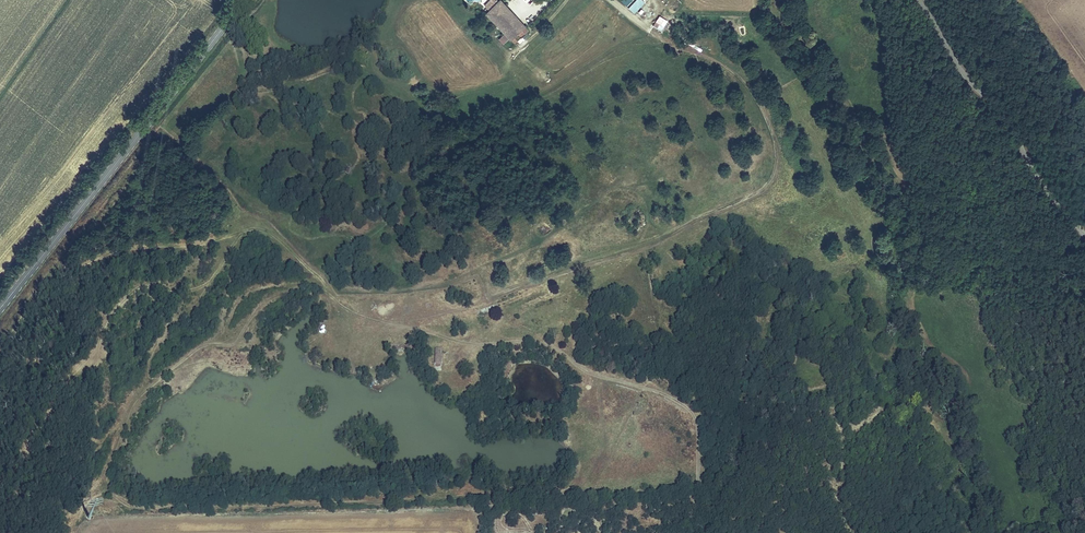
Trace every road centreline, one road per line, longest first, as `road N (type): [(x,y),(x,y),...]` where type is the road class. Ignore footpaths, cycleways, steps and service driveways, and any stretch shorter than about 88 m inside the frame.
road 1 (track): [(612,0),(743,85),(773,135),(772,179),(760,193),(502,294)]
road 2 (secondary): [(0,312),(247,0)]
road 3 (unclassified): [(919,0),(963,73),(1010,122),(1030,164),(1084,235)]

